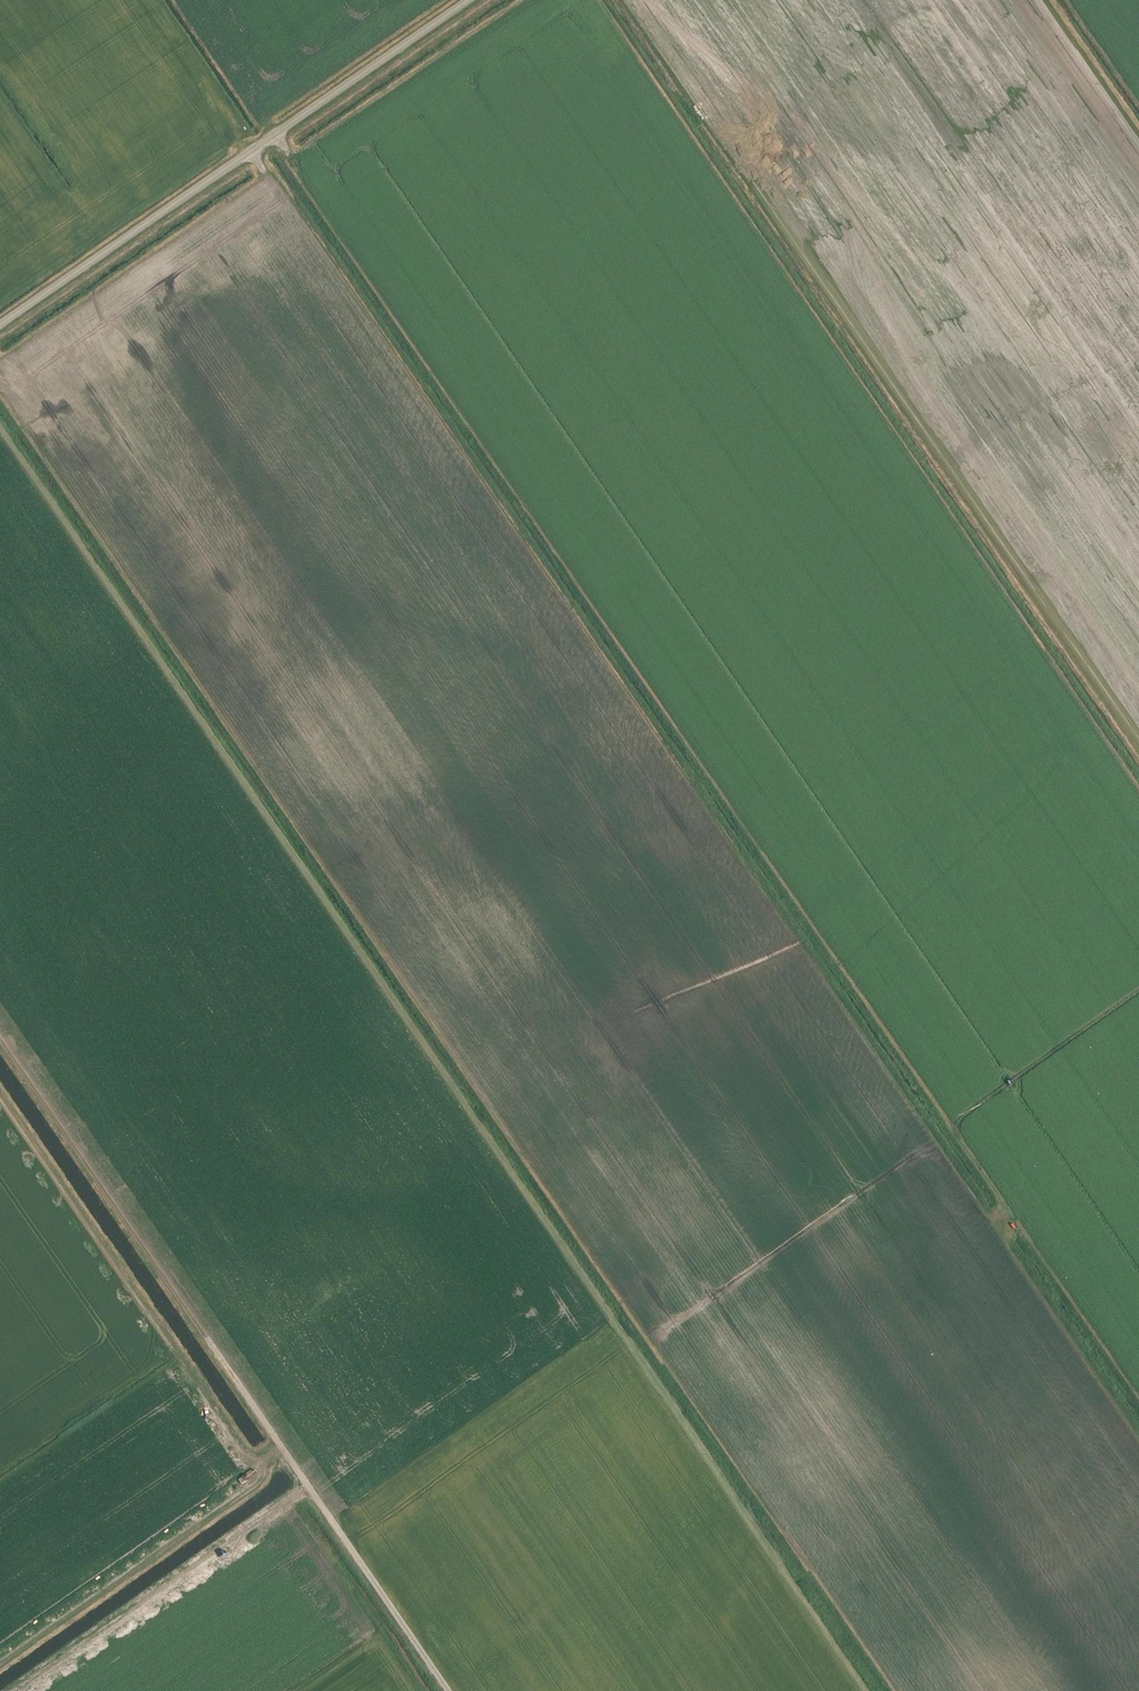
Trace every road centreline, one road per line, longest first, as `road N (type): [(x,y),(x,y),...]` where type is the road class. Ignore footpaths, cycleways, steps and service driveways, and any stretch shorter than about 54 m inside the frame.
road 1 (unclassified): [(0,324),(467,0)]
road 2 (track): [(0,1039),(289,1458)]
road 3 (track): [(289,1458),(272,1468),(265,1488),(0,1674)]
road 4 (track): [(6,1690),(302,1478)]
road 5 (track): [(289,1458),(449,1690)]

